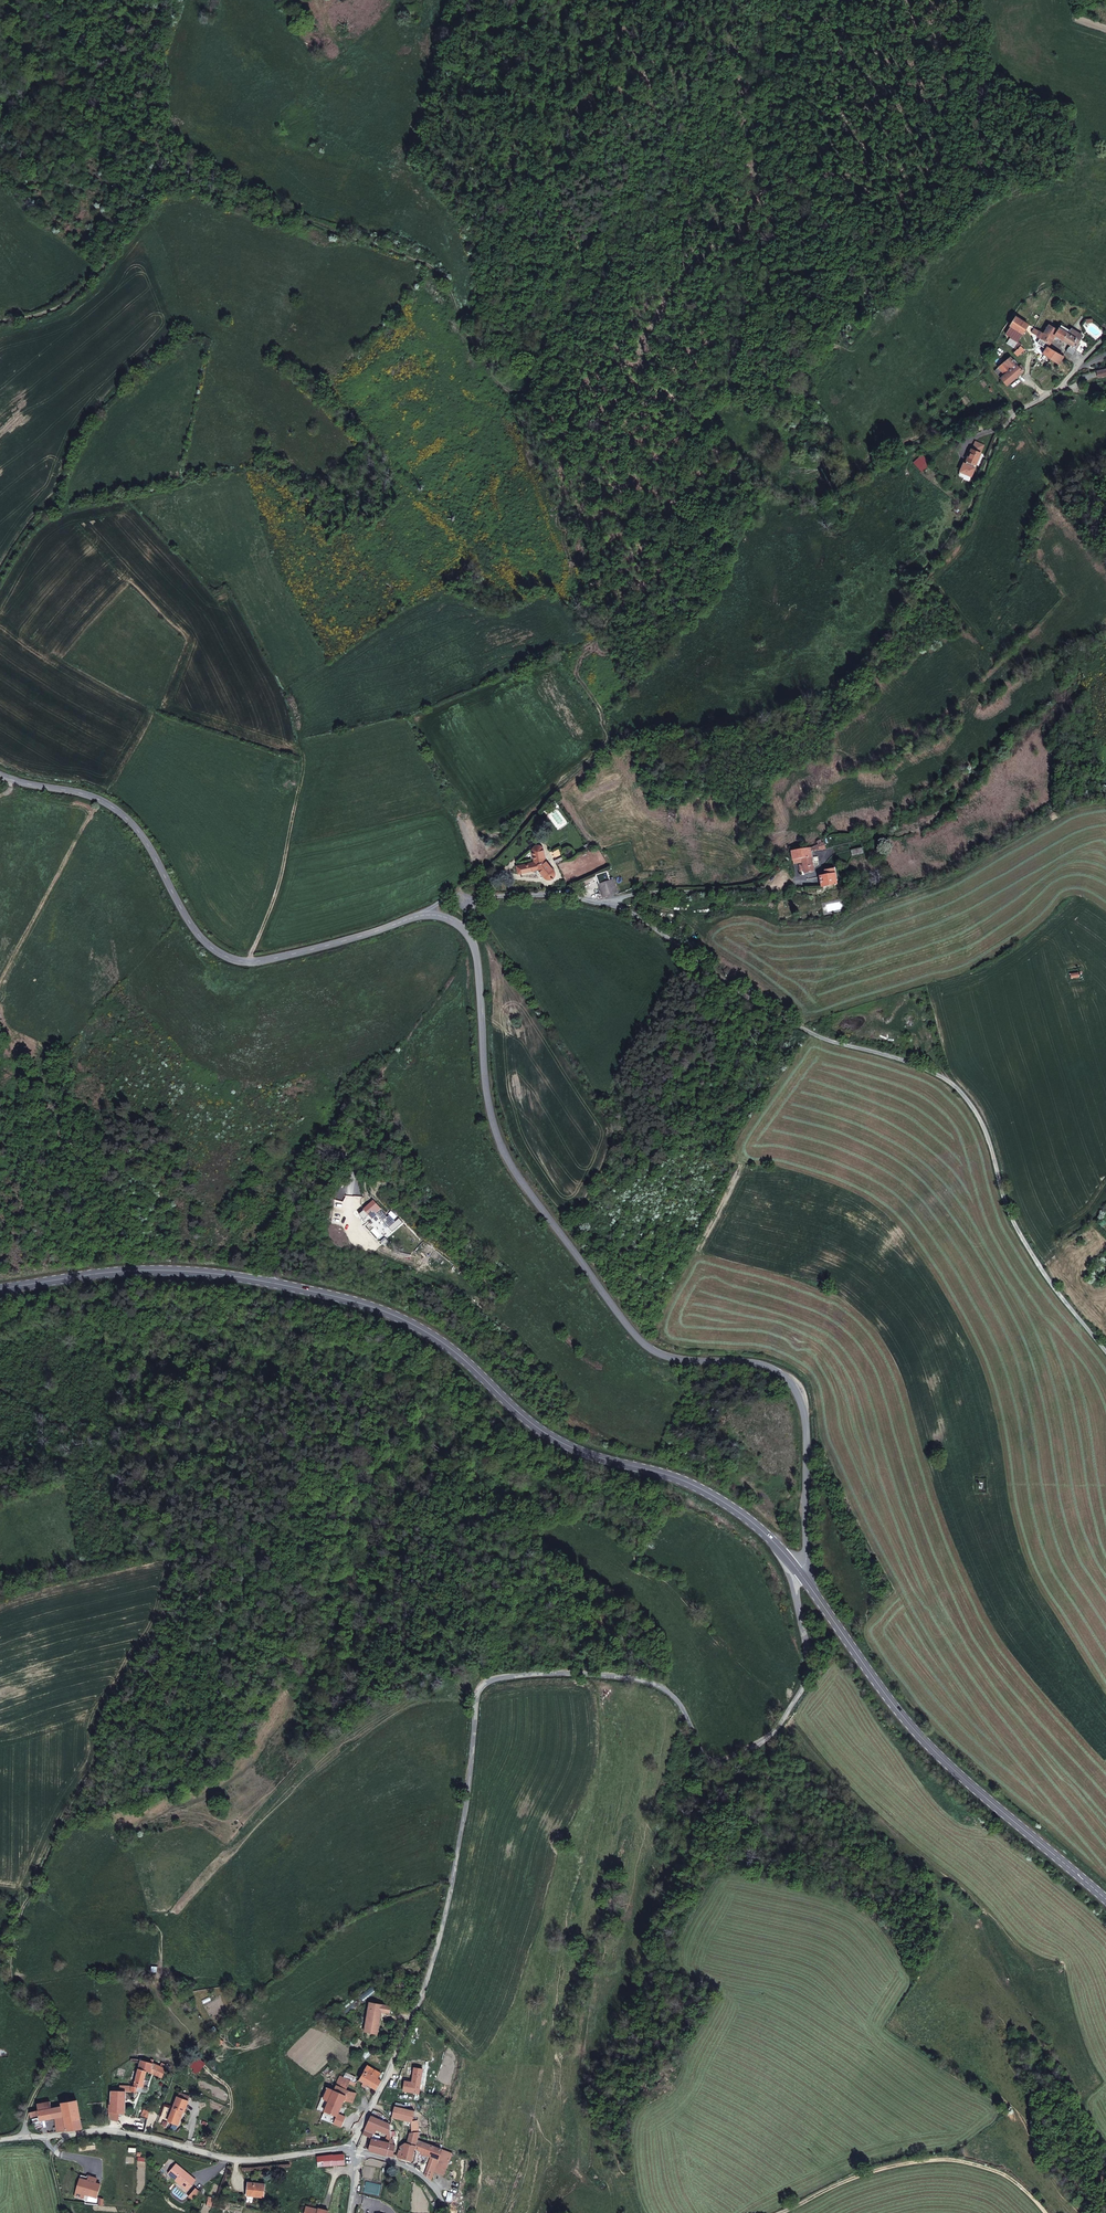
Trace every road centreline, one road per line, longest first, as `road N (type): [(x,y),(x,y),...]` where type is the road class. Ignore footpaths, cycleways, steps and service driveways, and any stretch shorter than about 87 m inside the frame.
road 1 (unclassified): [(800,1571),(793,1581),(811,1675),(770,1739),(723,1764),(706,1761),(679,1702),(646,1681),(556,1674),(482,1687),(438,1948),(353,2148)]
road 2 (secondary): [(800,1571),(735,1507),(677,1478),(555,1440),(447,1344),(388,1313),(209,1271),(107,1271),(0,1287)]
road 3 (unclassified): [(443,915),(463,925),(476,945),(486,1072),(503,1148),(601,1290),(642,1342),(663,1355),(755,1363),(780,1372),(801,1399),(806,1560),(800,1571)]
road 4 (track): [(1105,1352),(1020,1236),(977,1112),(958,1088),(898,1058),(811,1032),(611,903)]
road 5 (unclassified): [(0,775),(108,804),(145,838),(206,944),(238,962),(443,915)]
road 6 (secondary): [(1105,1900),(909,1724),(800,1571)]
road 7 (unclassified): [(353,2148),(251,2162),(120,2131),(0,2140)]
road 8 (track): [(770,2212),(872,2168),(959,2157),(1008,2172),(1051,2212)]
road 9 (track): [(0,328),(58,305),(116,251),(150,183)]
road 10 (track): [(131,0),(150,183)]
road 11 (unclassified): [(611,903),(509,894),(464,897),(443,915)]
road 12 (unclassified): [(1105,336),(1058,389),(1000,428)]
road 13 (track): [(353,2148),(414,2171),(439,2192),(447,2212)]

